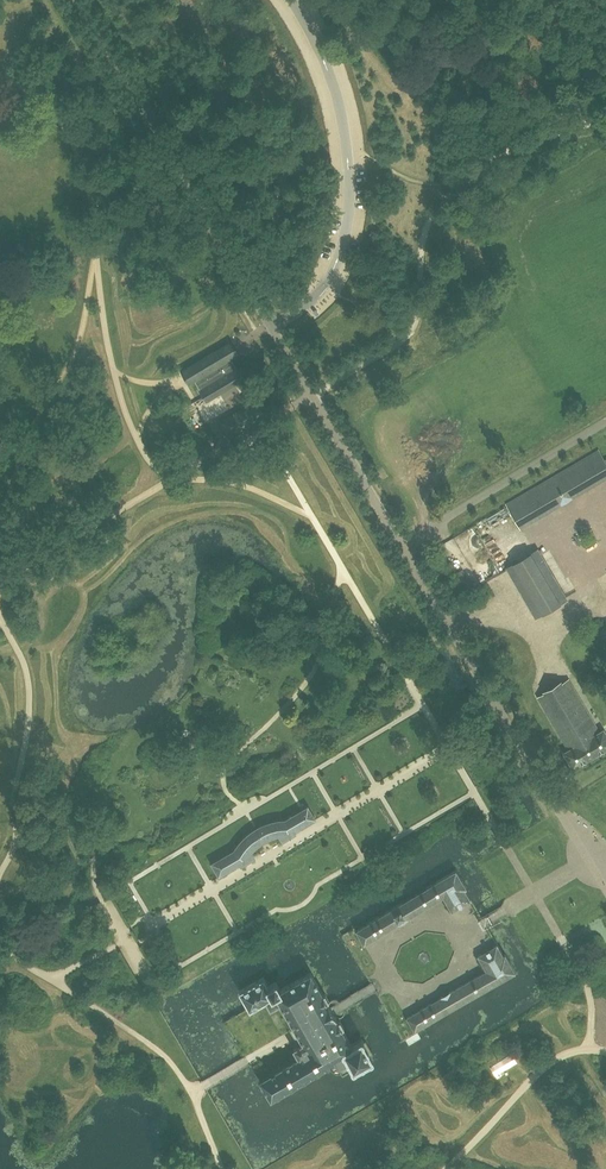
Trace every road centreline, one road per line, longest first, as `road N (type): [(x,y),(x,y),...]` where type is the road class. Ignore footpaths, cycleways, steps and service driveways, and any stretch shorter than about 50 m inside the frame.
road 1 (track): [(502,837),(285,471),(253,436)]
road 2 (residential): [(274,329),(79,0)]
road 3 (unclassified): [(589,861),(401,544)]
road 4 (unclassified): [(401,544),(274,329)]
road 5 (unclassified): [(401,544),(605,424)]
road 6 (track): [(178,480),(312,395)]

